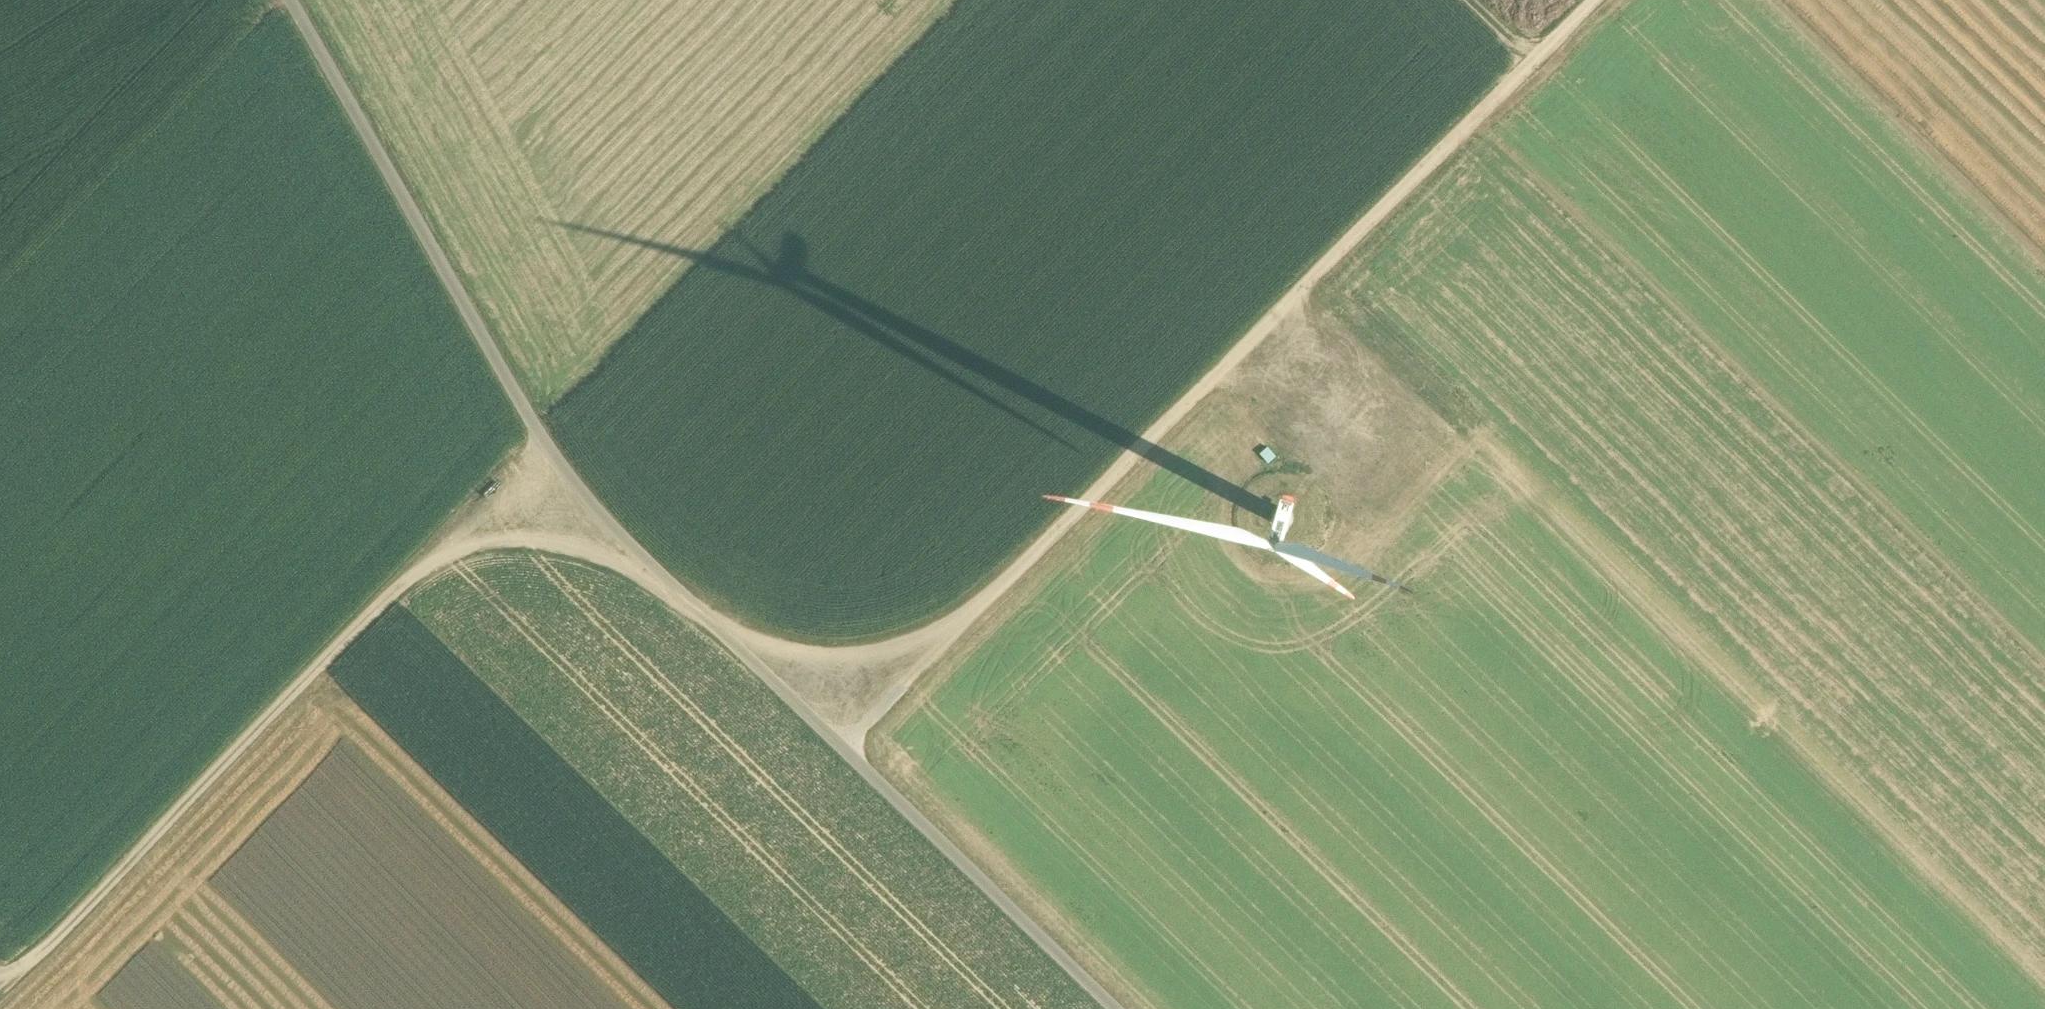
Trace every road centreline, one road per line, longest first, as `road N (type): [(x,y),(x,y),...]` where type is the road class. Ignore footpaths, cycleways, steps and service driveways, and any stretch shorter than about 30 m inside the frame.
road 1 (unclassified): [(1114,1008),(584,495),(540,435),(286,0)]
road 2 (track): [(1600,0),(843,748)]
road 3 (track): [(540,435),(10,984)]

